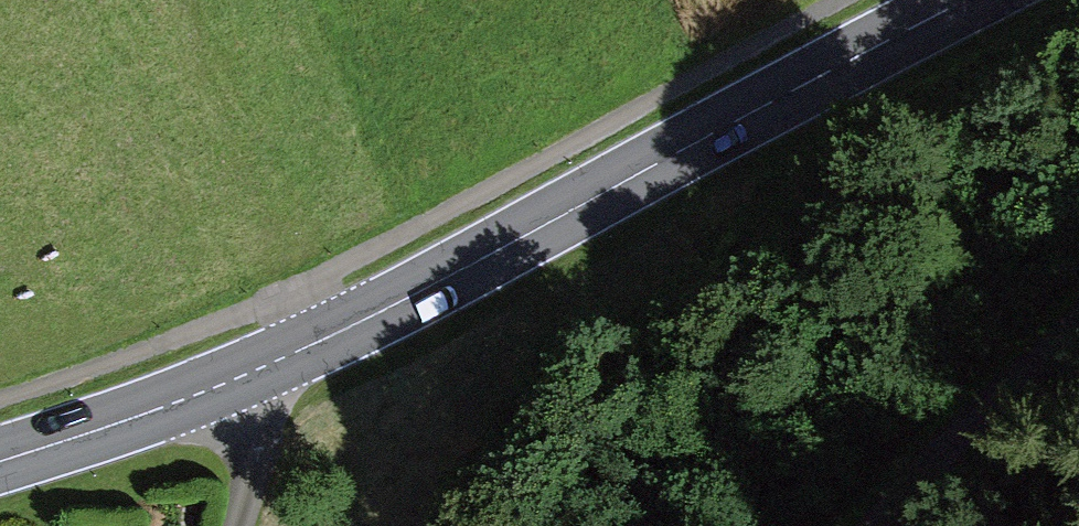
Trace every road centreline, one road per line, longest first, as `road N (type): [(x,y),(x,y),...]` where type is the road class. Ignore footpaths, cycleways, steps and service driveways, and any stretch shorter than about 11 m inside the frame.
road 1 (primary): [(0,473),(138,430),(396,320),(1011,0)]
road 2 (track): [(890,525),(1078,364)]
road 3 (track): [(244,525),(265,471),(262,377)]

